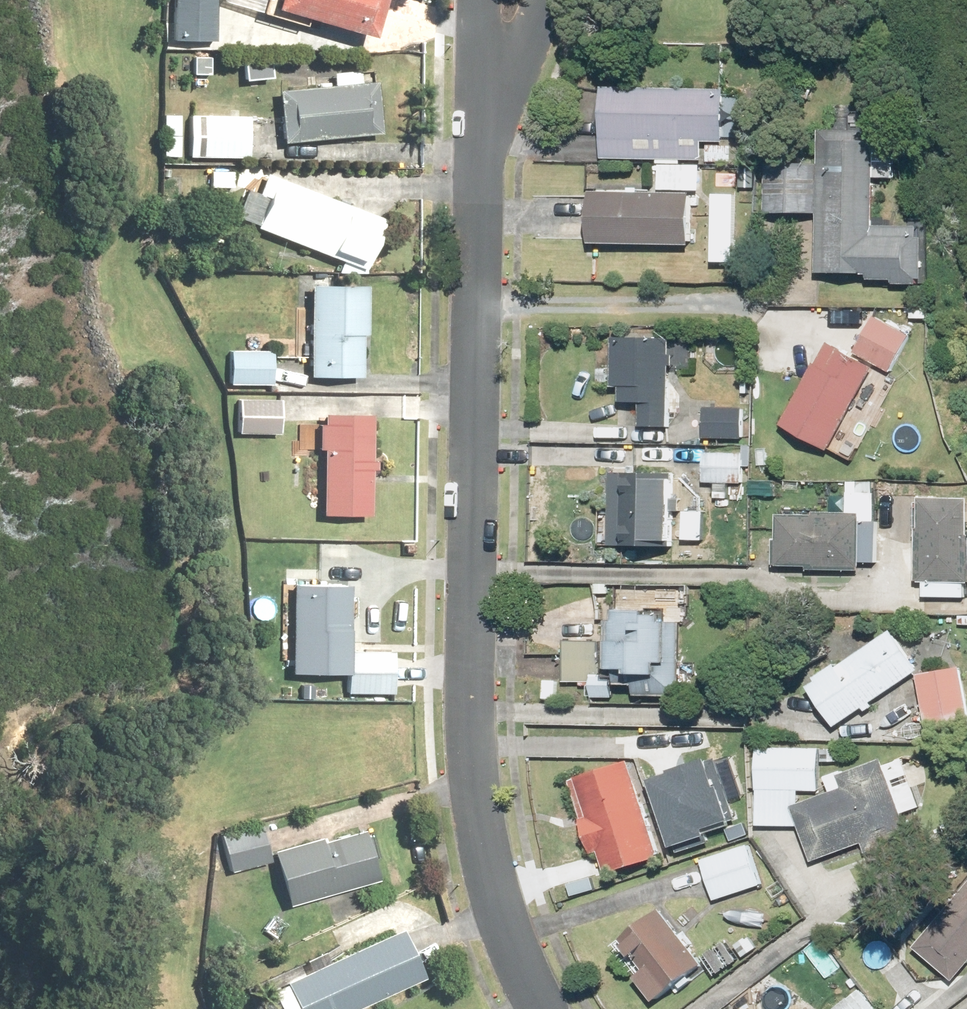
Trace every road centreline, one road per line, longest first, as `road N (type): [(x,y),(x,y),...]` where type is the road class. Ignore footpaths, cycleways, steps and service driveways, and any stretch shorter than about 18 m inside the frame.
road 1 (residential): [(494,70),(484,153),(466,742),(491,889),(536,1008)]

